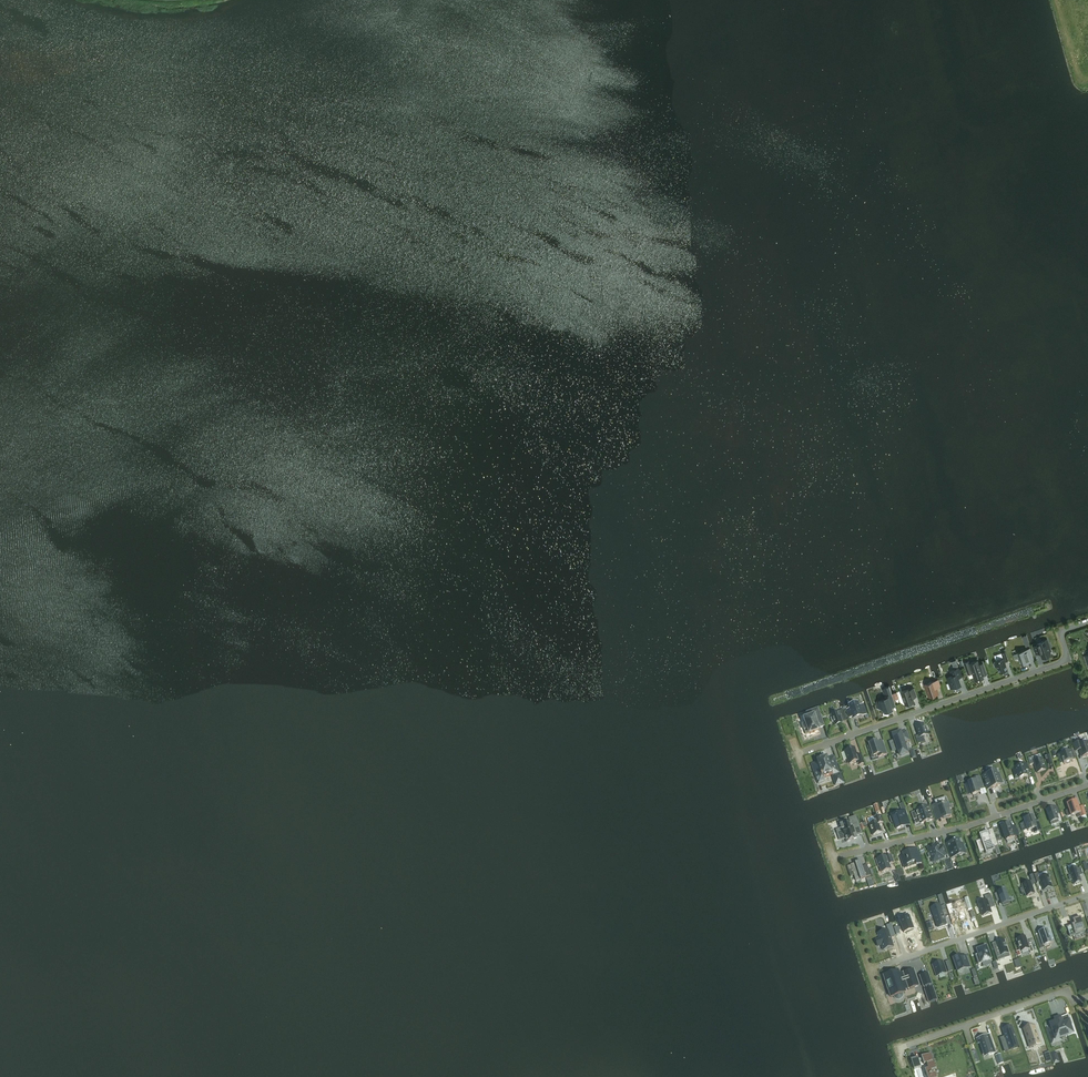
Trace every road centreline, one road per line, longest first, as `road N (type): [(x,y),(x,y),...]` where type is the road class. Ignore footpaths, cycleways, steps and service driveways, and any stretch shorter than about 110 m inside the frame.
road 1 (residential): [(802,752),(1062,662),(1062,634),(1087,622)]
road 2 (residential): [(1087,785),(971,825),(840,856)]
road 3 (residential): [(1087,895),(879,966)]
road 4 (residential): [(1087,997),(1056,994),(907,1047)]

